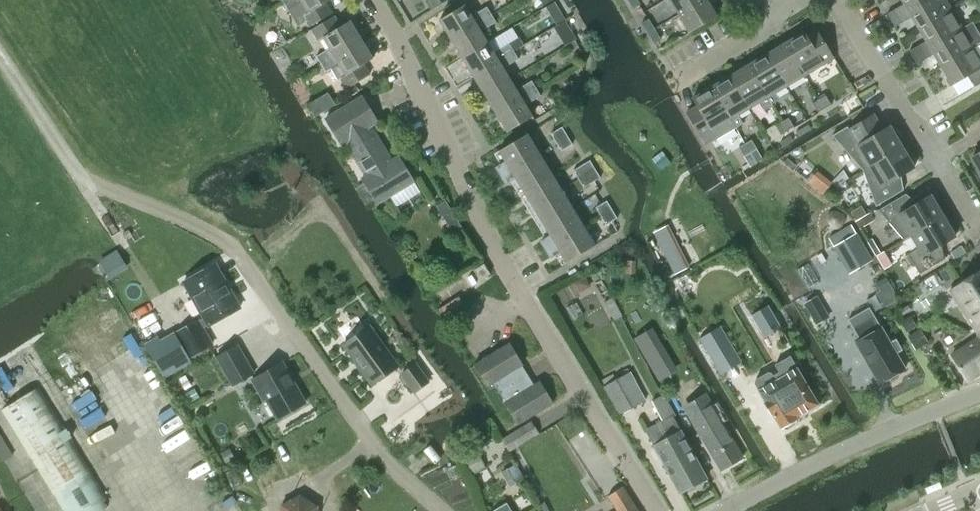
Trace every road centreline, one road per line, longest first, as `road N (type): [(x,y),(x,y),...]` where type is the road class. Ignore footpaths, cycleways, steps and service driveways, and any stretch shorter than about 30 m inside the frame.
road 1 (residential): [(657,510),(480,223),(374,0)]
road 2 (residential): [(442,510),(371,446),(238,251),(79,180)]
road 3 (residential): [(727,510),(979,392)]
road 4 (residential): [(979,237),(836,0)]
road 5 (track): [(121,243),(0,59)]

